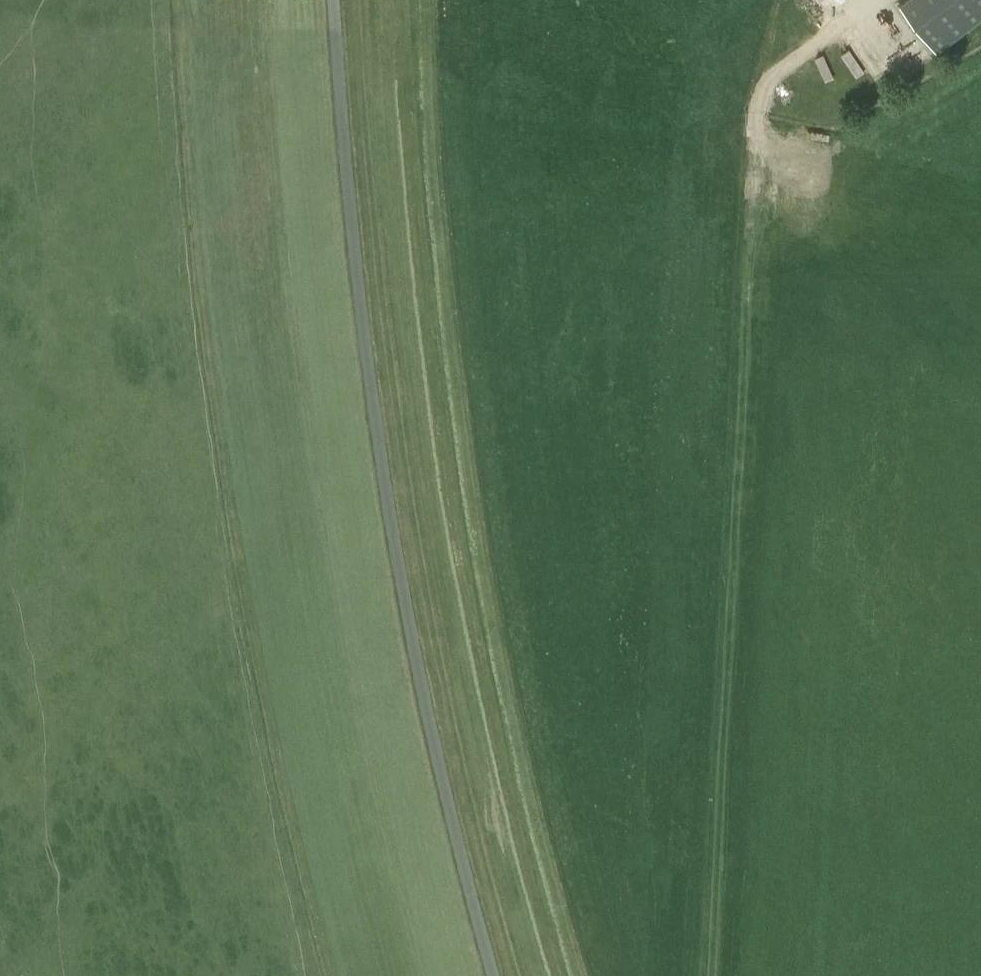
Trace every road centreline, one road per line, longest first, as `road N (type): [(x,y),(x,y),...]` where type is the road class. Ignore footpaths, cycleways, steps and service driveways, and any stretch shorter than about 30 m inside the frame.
road 1 (track): [(709,975),(756,135),(758,110),(776,81)]

